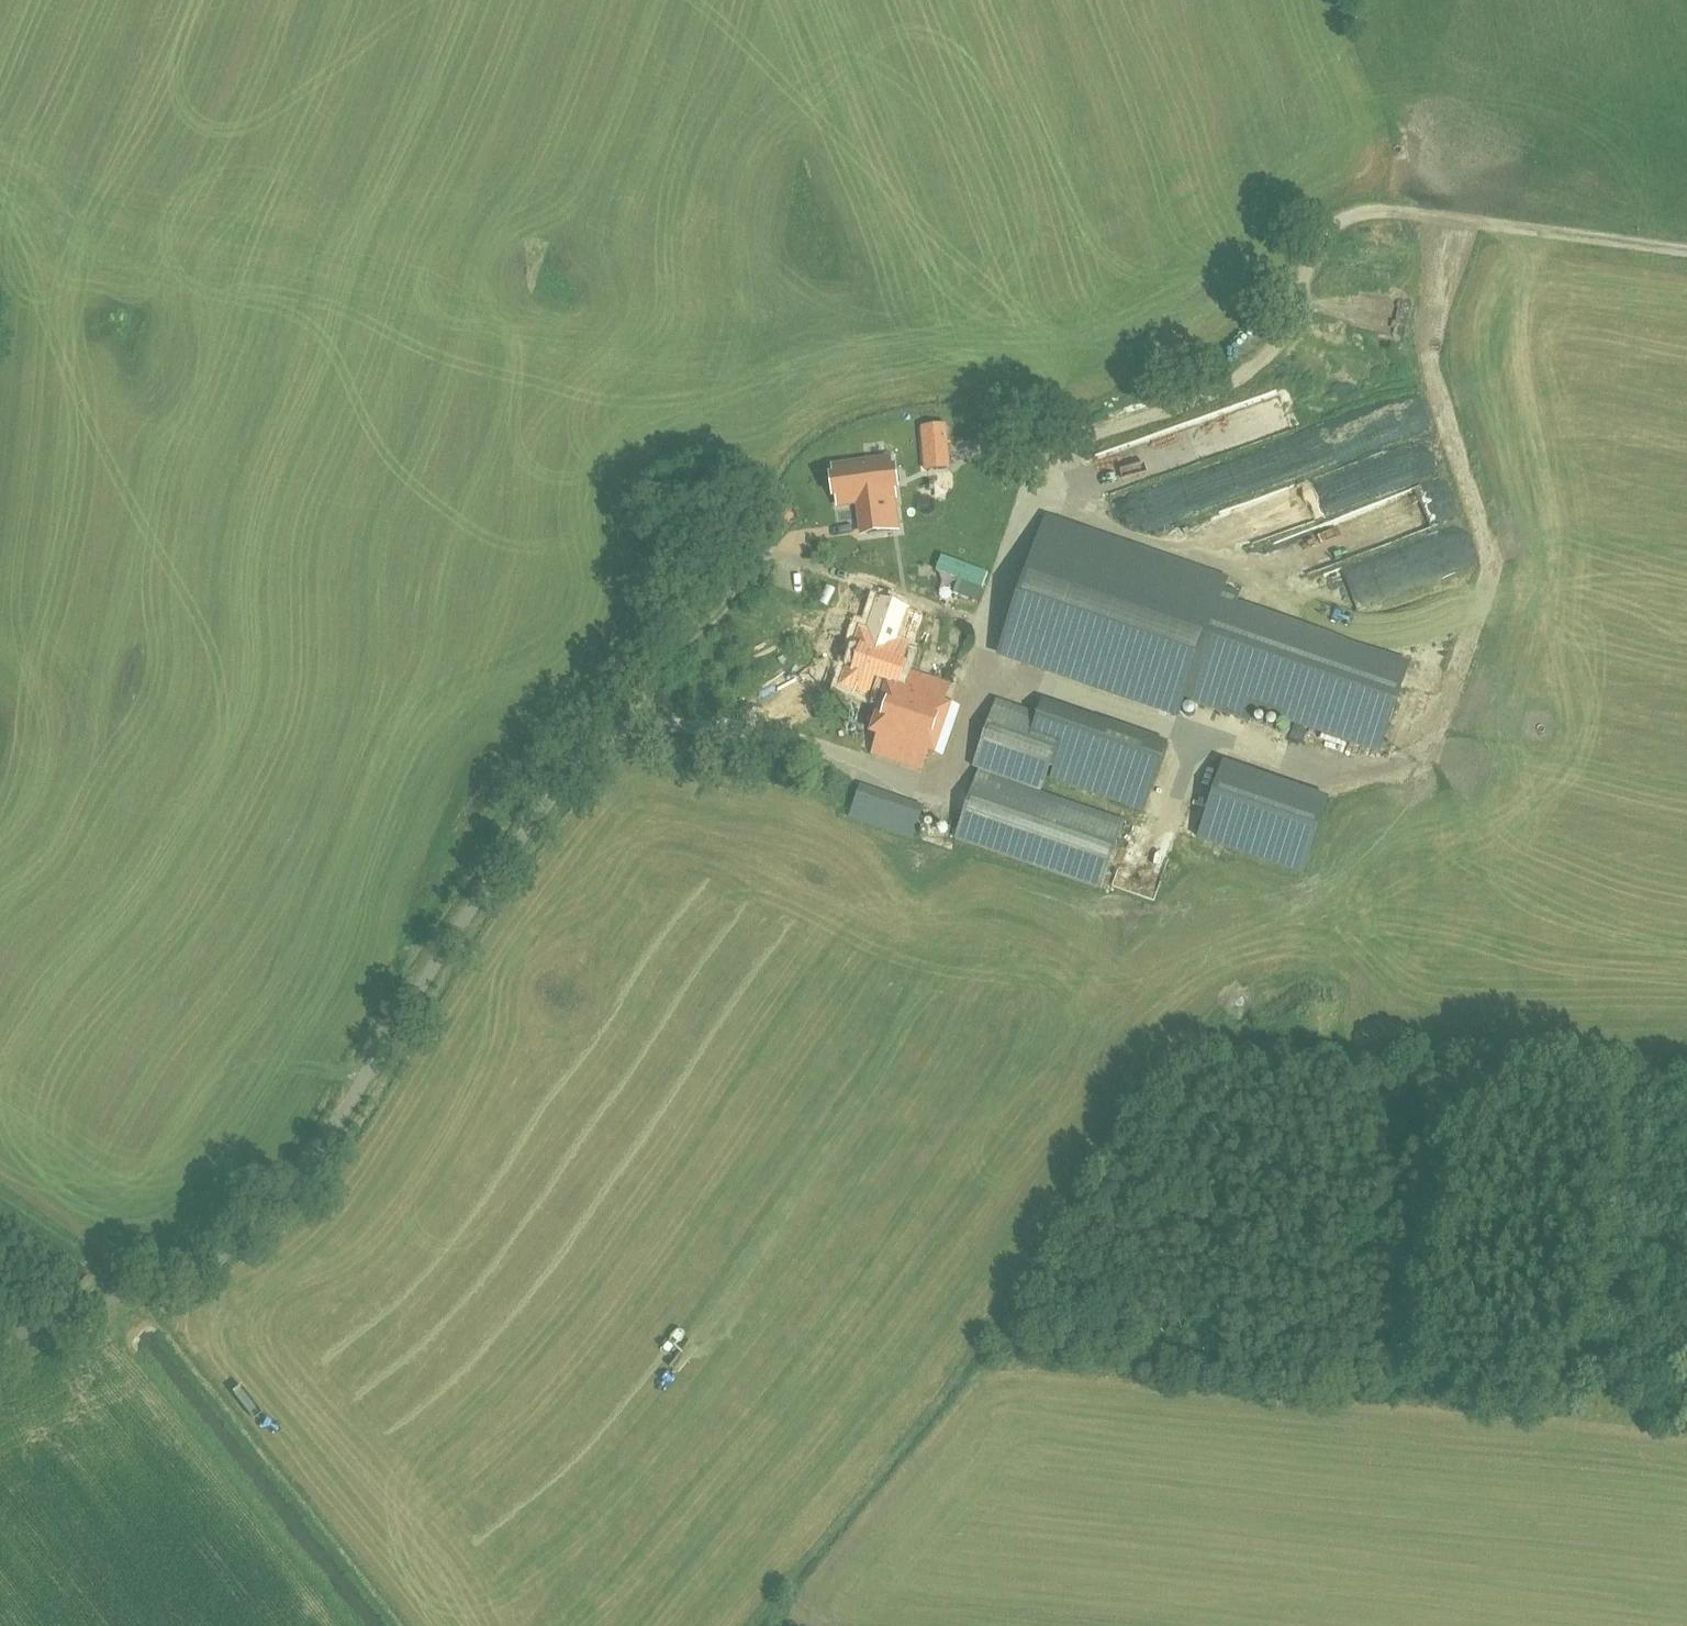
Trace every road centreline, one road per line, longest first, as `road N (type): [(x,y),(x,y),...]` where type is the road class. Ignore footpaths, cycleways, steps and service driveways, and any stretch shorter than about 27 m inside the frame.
road 1 (unclassified): [(0,1343),(243,1240),(289,1197),(479,898),(602,739)]

